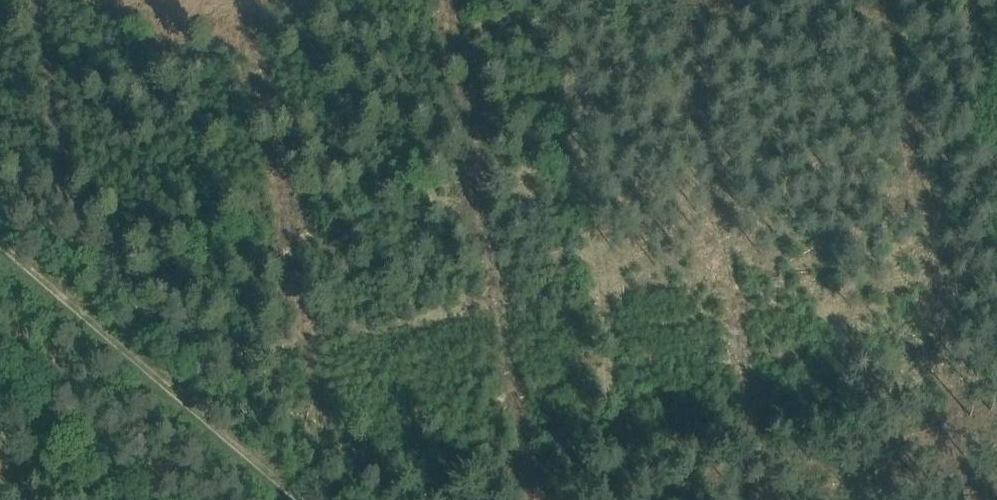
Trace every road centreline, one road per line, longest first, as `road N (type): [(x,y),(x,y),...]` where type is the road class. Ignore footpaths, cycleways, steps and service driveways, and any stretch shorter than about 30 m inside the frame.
road 1 (track): [(0,246),(296,499)]
road 2 (track): [(961,0),(996,162)]

